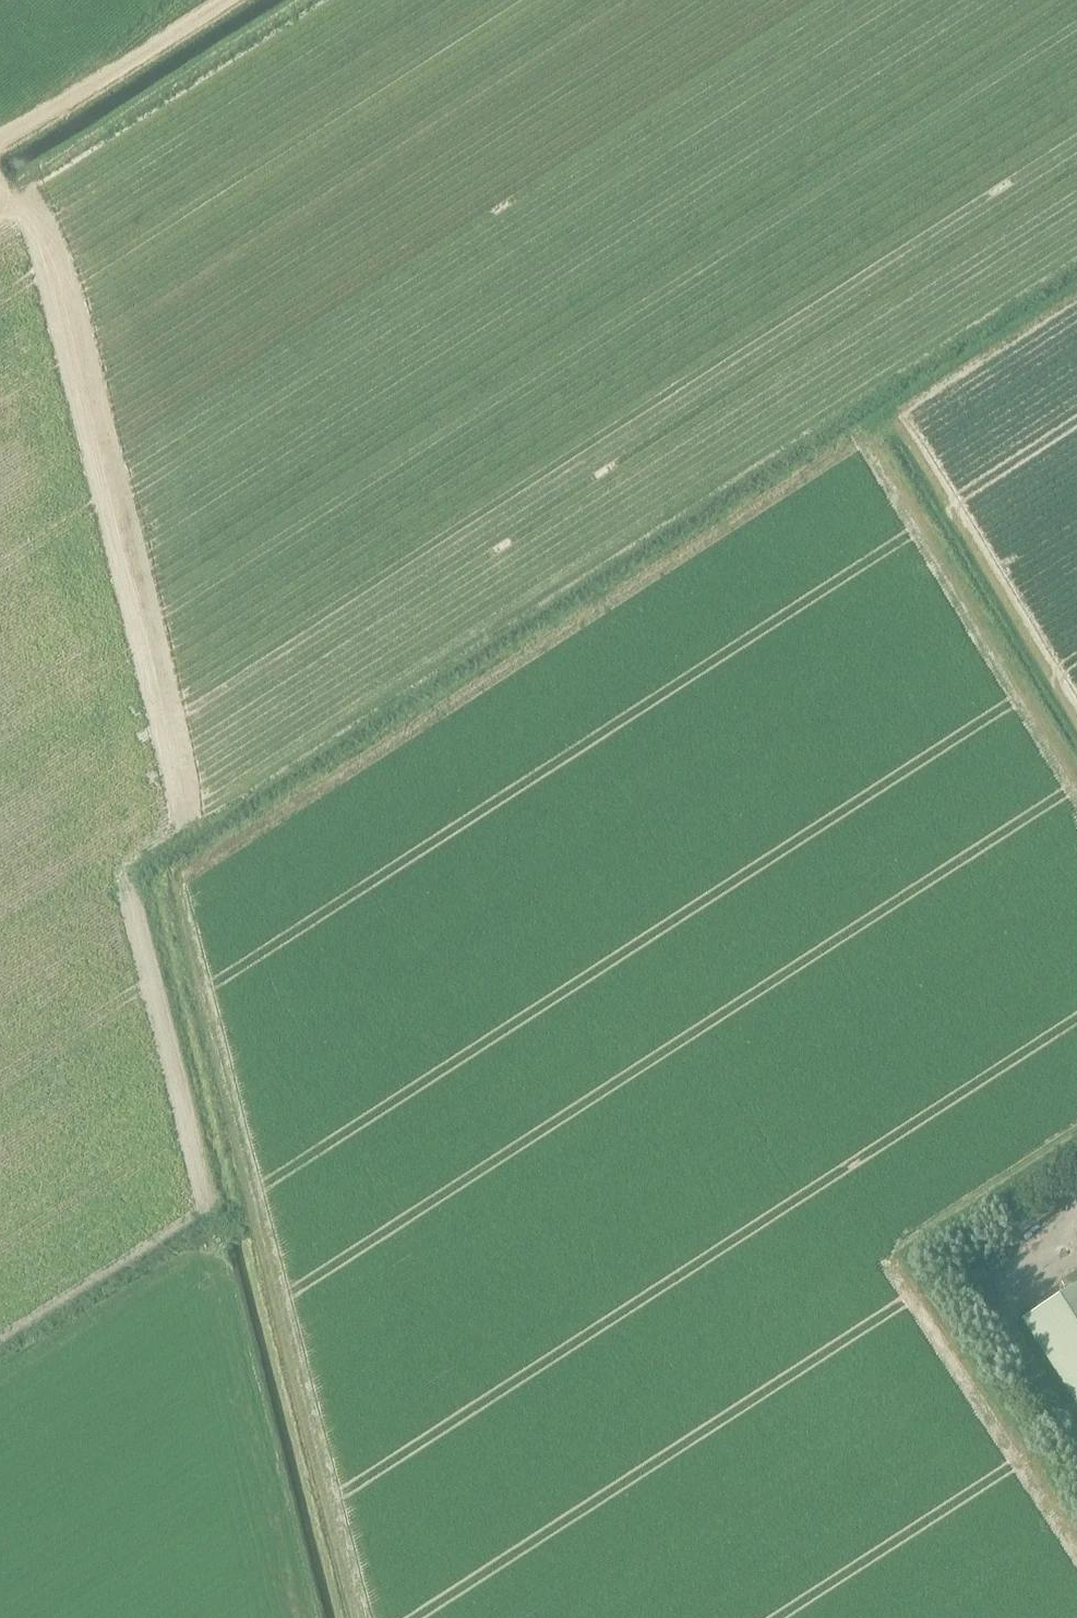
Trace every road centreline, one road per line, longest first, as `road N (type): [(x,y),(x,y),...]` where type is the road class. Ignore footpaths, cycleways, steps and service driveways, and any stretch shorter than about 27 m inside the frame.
road 1 (track): [(0,138),(218,0)]

